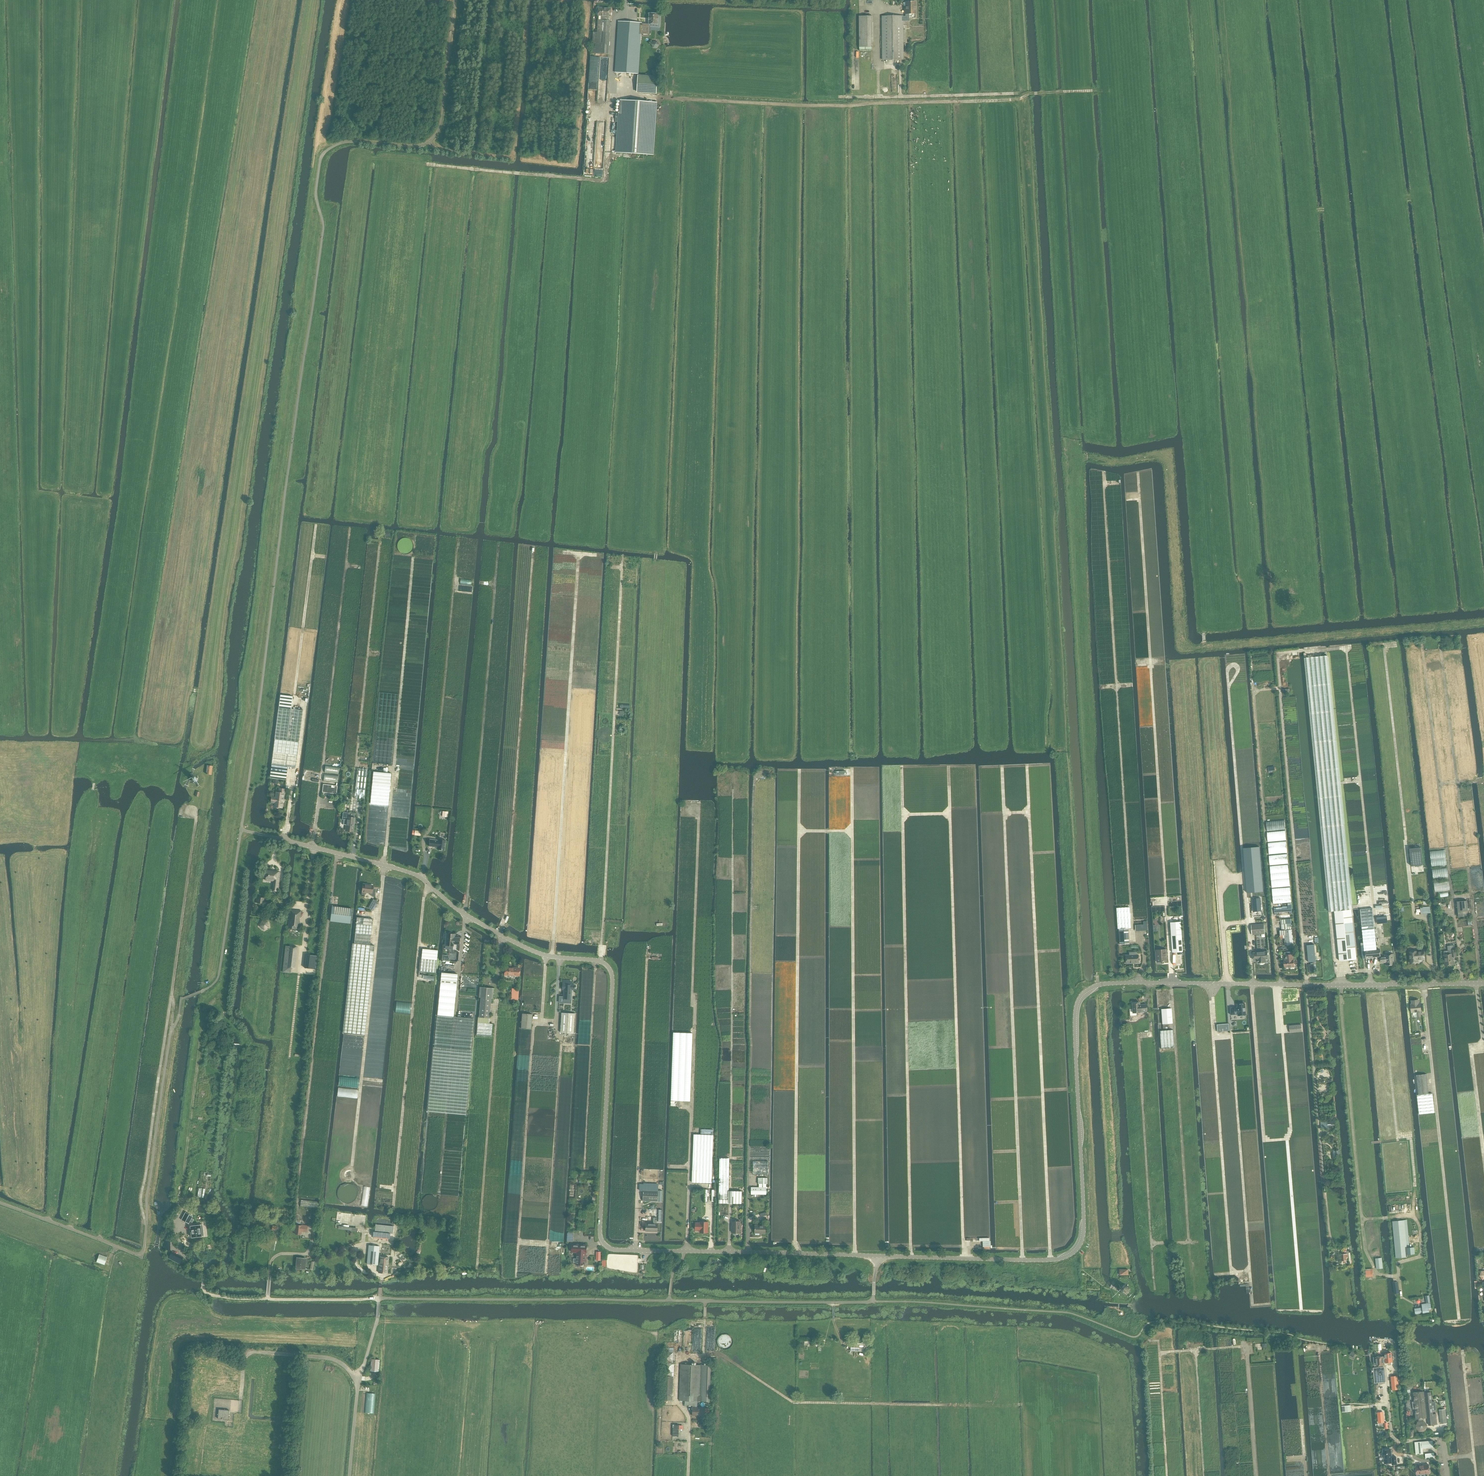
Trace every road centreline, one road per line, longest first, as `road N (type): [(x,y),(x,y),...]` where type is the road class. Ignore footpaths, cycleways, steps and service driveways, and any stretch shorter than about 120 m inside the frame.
road 1 (unclassified): [(606,1246),(1060,1259),(1083,1235),(1075,1024),(1089,989),(1483,983)]
road 2 (unclassified): [(606,1246),(600,1229),(608,967),(521,946),(414,875),(268,836)]
road 3 (track): [(546,956),(518,1243),(548,1244),(562,1040),(555,1025)]
road 4 (track): [(1452,893),(1423,654),(1432,651),(1441,652),(1472,896)]
road 5 (track): [(1027,765),(1050,1260)]
road 6 (track): [(1002,766),(1022,1260)]
road 7 (track): [(948,766),(963,1259)]
road 8 (track): [(911,1257),(902,767)]
road 9 (track): [(799,770),(795,1254)]
road 10 (track): [(852,774),(855,1256)]
road 11 (track): [(1132,931),(1103,478)]
road 12 (track): [(687,1252),(699,805)]
road 13 (track): [(1166,903),(1138,477)]
road 14 (track): [(339,854),(296,1213)]
road 15 (track): [(431,886),(393,1206)]
road 16 (track): [(1362,1220),(1419,1215),(1411,1136),(1397,1138),(1381,985)]
road 17 (track): [(636,1251),(648,947)]
road 18 (track): [(477,1269),(499,969)]
road 19 (track): [(381,897),(350,1180)]
road 20 (track): [(1413,905),(1384,646),(1395,644)]
road 21 (track): [(1249,1267),(1231,1271),(1213,1036)]
road 22 (track): [(1247,922),(1227,671)]
road 23 (track): [(1154,1287),(1139,1037)]
road 24 (track): [(1458,1303),(1431,1061)]
road 25 (track): [(146,1223),(141,1197),(173,991)]
road 26 (track): [(1249,1267),(1231,1034)]
road 27 (track): [(1152,1244),(1189,1242),(1176,1046)]
road 28 (track): [(170,1034),(192,811)]
road 29 (track): [(596,961),(585,1169)]
road 30 (track): [(1030,93),(839,97)]
road 31 (track): [(1257,1475),(1247,1346),(1196,1350)]
road 32 (track): [(379,1298),(230,1298),(203,1287)]
road 33 (track): [(1167,1475),(1159,1352),(1196,1350)]
road 34 (track): [(689,1419),(678,1400),(679,1360),(702,1360),(705,1301)]
road 35 (track): [(1463,1351),(1474,1456),(1446,1458)]
road 36 (track): [(1204,1475),(1196,1350)]
road 37 (track): [(1319,1354),(1329,1475)]

